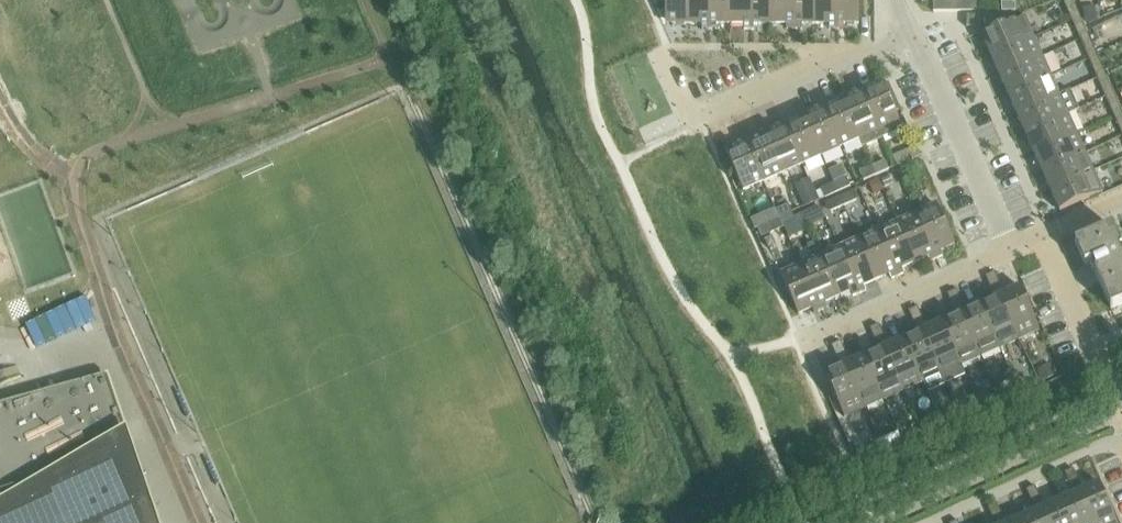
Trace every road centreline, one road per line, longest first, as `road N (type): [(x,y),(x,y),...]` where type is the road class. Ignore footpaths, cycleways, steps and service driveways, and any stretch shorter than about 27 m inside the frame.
road 1 (residential): [(1012,249),(909,32)]
road 2 (residential): [(703,120),(909,32)]
road 3 (residential): [(816,335),(1012,249)]
road 4 (residential): [(1012,249),(1121,200)]

